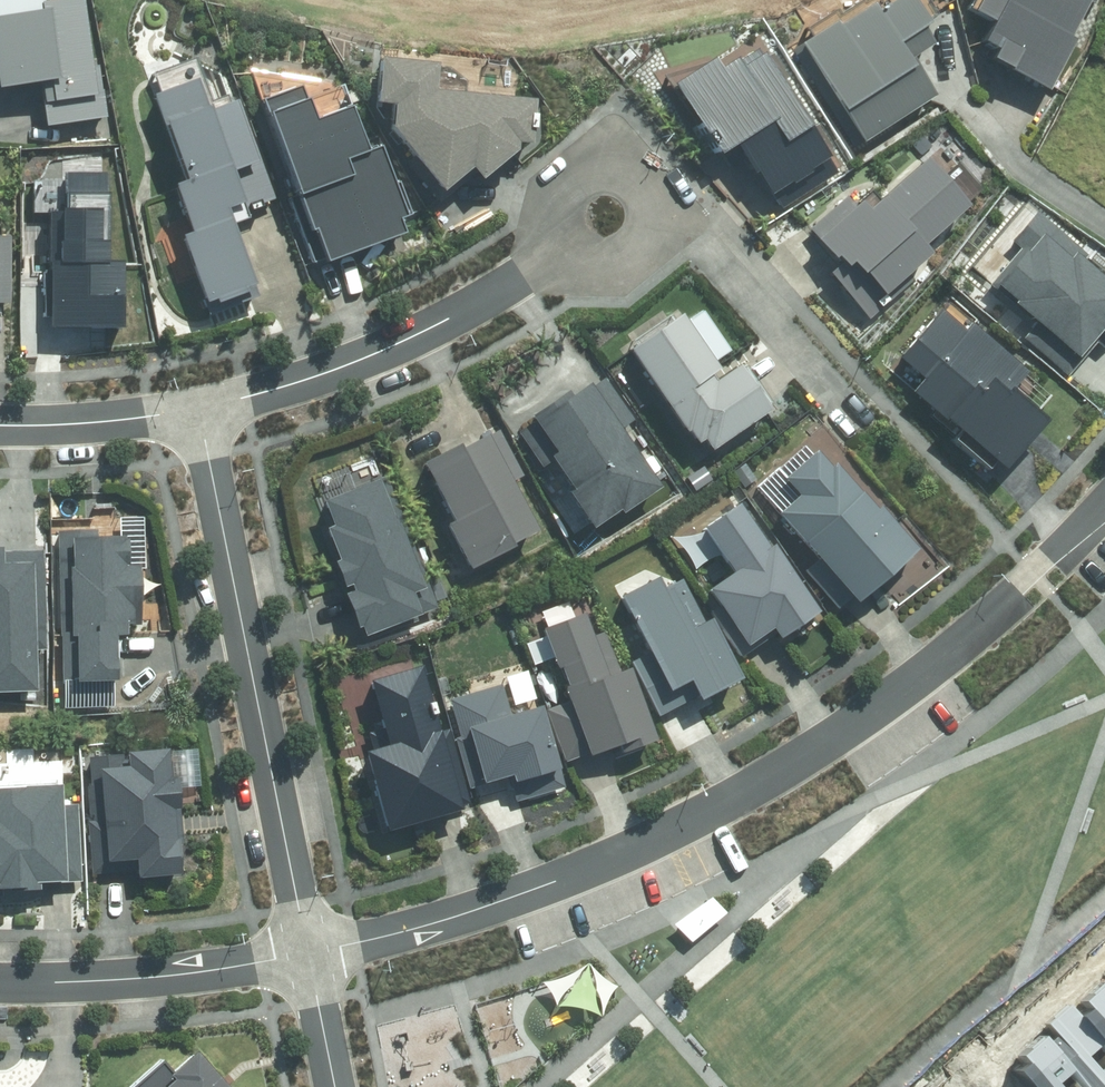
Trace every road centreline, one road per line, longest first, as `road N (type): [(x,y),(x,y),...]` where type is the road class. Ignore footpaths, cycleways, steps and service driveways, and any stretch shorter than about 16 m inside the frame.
road 1 (residential): [(307,951),(396,932),(558,880),(651,845),(744,798),(922,682),(1104,511)]
road 2 (residential): [(199,411),(307,951)]
road 3 (residential): [(199,411),(378,354),(540,262)]
road 4 (residential): [(0,982),(198,972),(307,951)]
road 5 (residential): [(661,206),(705,244),(850,415)]
road 6 (residential): [(540,262),(546,193),(571,164),(609,156),(627,161),(655,188),(661,206)]
road 7 (residential): [(0,425),(199,411)]
road 8 (residential): [(661,206),(653,245),(623,270),(540,262)]
road 9 (residential): [(307,951),(335,1086)]

